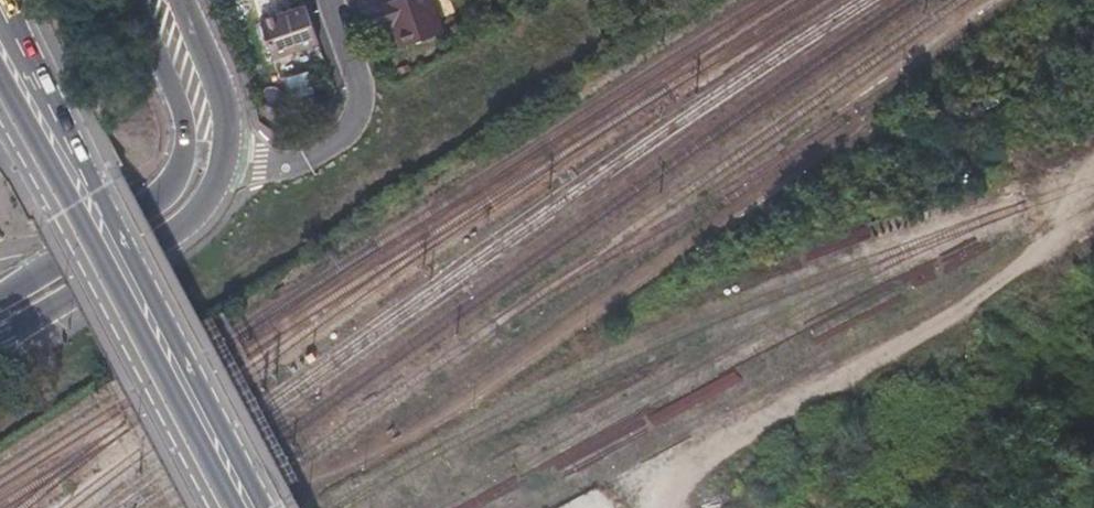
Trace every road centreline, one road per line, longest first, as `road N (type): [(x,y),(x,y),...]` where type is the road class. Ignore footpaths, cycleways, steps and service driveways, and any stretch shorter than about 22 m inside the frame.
road 1 (secondary): [(236,507),(81,215)]
road 2 (residential): [(321,0),(356,90),(347,134),(297,166),(272,169),(203,151)]
road 3 (secondary): [(203,151),(193,187),(164,218),(0,313)]
road 4 (secondary): [(81,215),(0,17)]
road 5 (secondary): [(158,0),(202,115),(203,151)]
road 6 (secondary): [(0,98),(81,215)]

